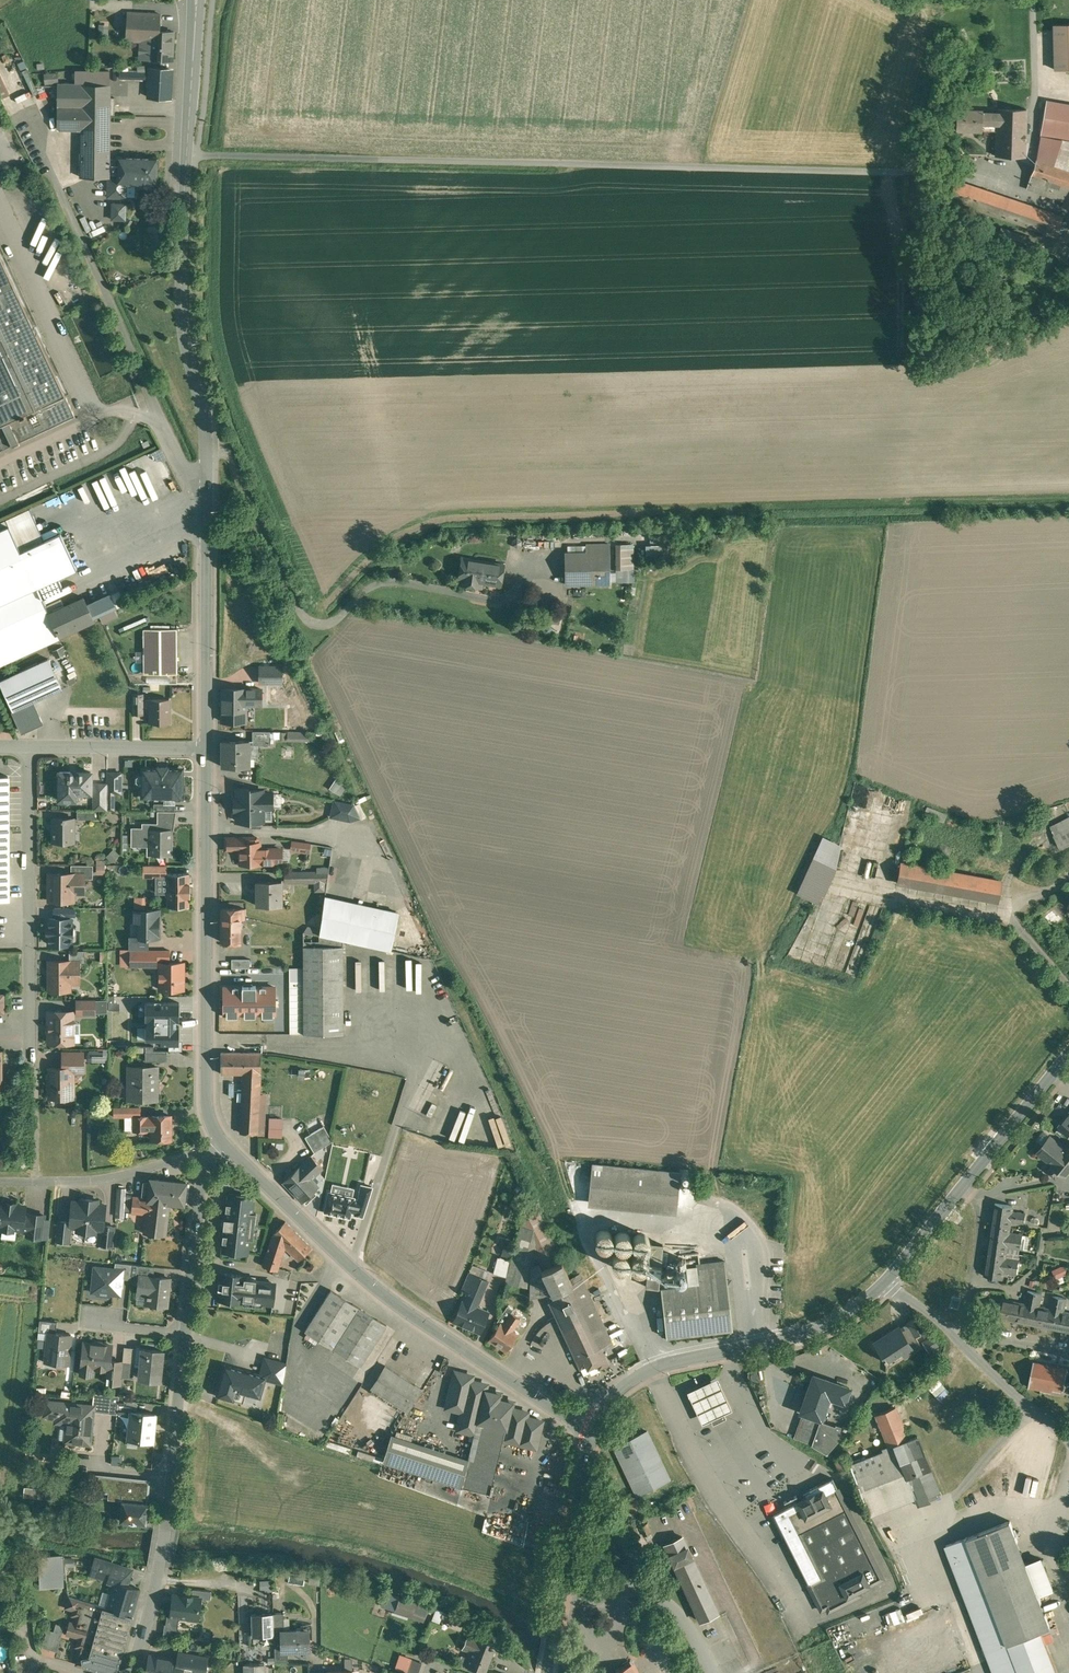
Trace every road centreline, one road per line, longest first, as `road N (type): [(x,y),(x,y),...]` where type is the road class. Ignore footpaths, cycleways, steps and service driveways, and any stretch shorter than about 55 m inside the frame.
road 1 (tertiary): [(206,746),(206,424),(183,296),(196,0)]
road 2 (residential): [(132,1672),(160,1566),(207,1154)]
road 3 (tertiary): [(592,1433),(393,1302),(220,1142)]
road 4 (tertiary): [(220,1142),(204,1103),(206,746)]
road 5 (tertiary): [(592,1433),(613,1398),(642,1377),(818,1329),(884,1283)]
road 6 (tertiary): [(884,1283),(1068,1055)]
road 7 (tertiary): [(546,1672),(592,1433)]
road 8 (unclassified): [(1068,1438),(949,1329),(884,1283)]
road 9 (residential): [(0,1182),(96,1180),(207,1154)]
road 10 (residential): [(206,746),(0,745)]

